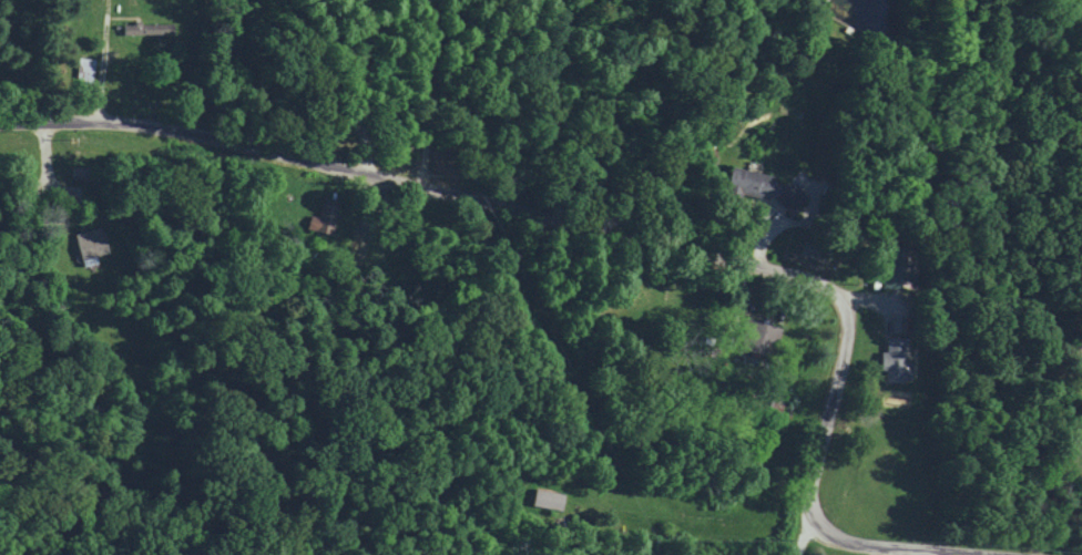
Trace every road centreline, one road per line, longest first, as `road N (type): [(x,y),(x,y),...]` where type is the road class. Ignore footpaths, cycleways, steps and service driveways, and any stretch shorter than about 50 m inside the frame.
road 1 (residential): [(1081,546),(878,531),(831,522),(812,504),(810,472),(850,297),(847,279),(816,265),(650,214),(431,182),(216,134),(100,120),(0,120)]

